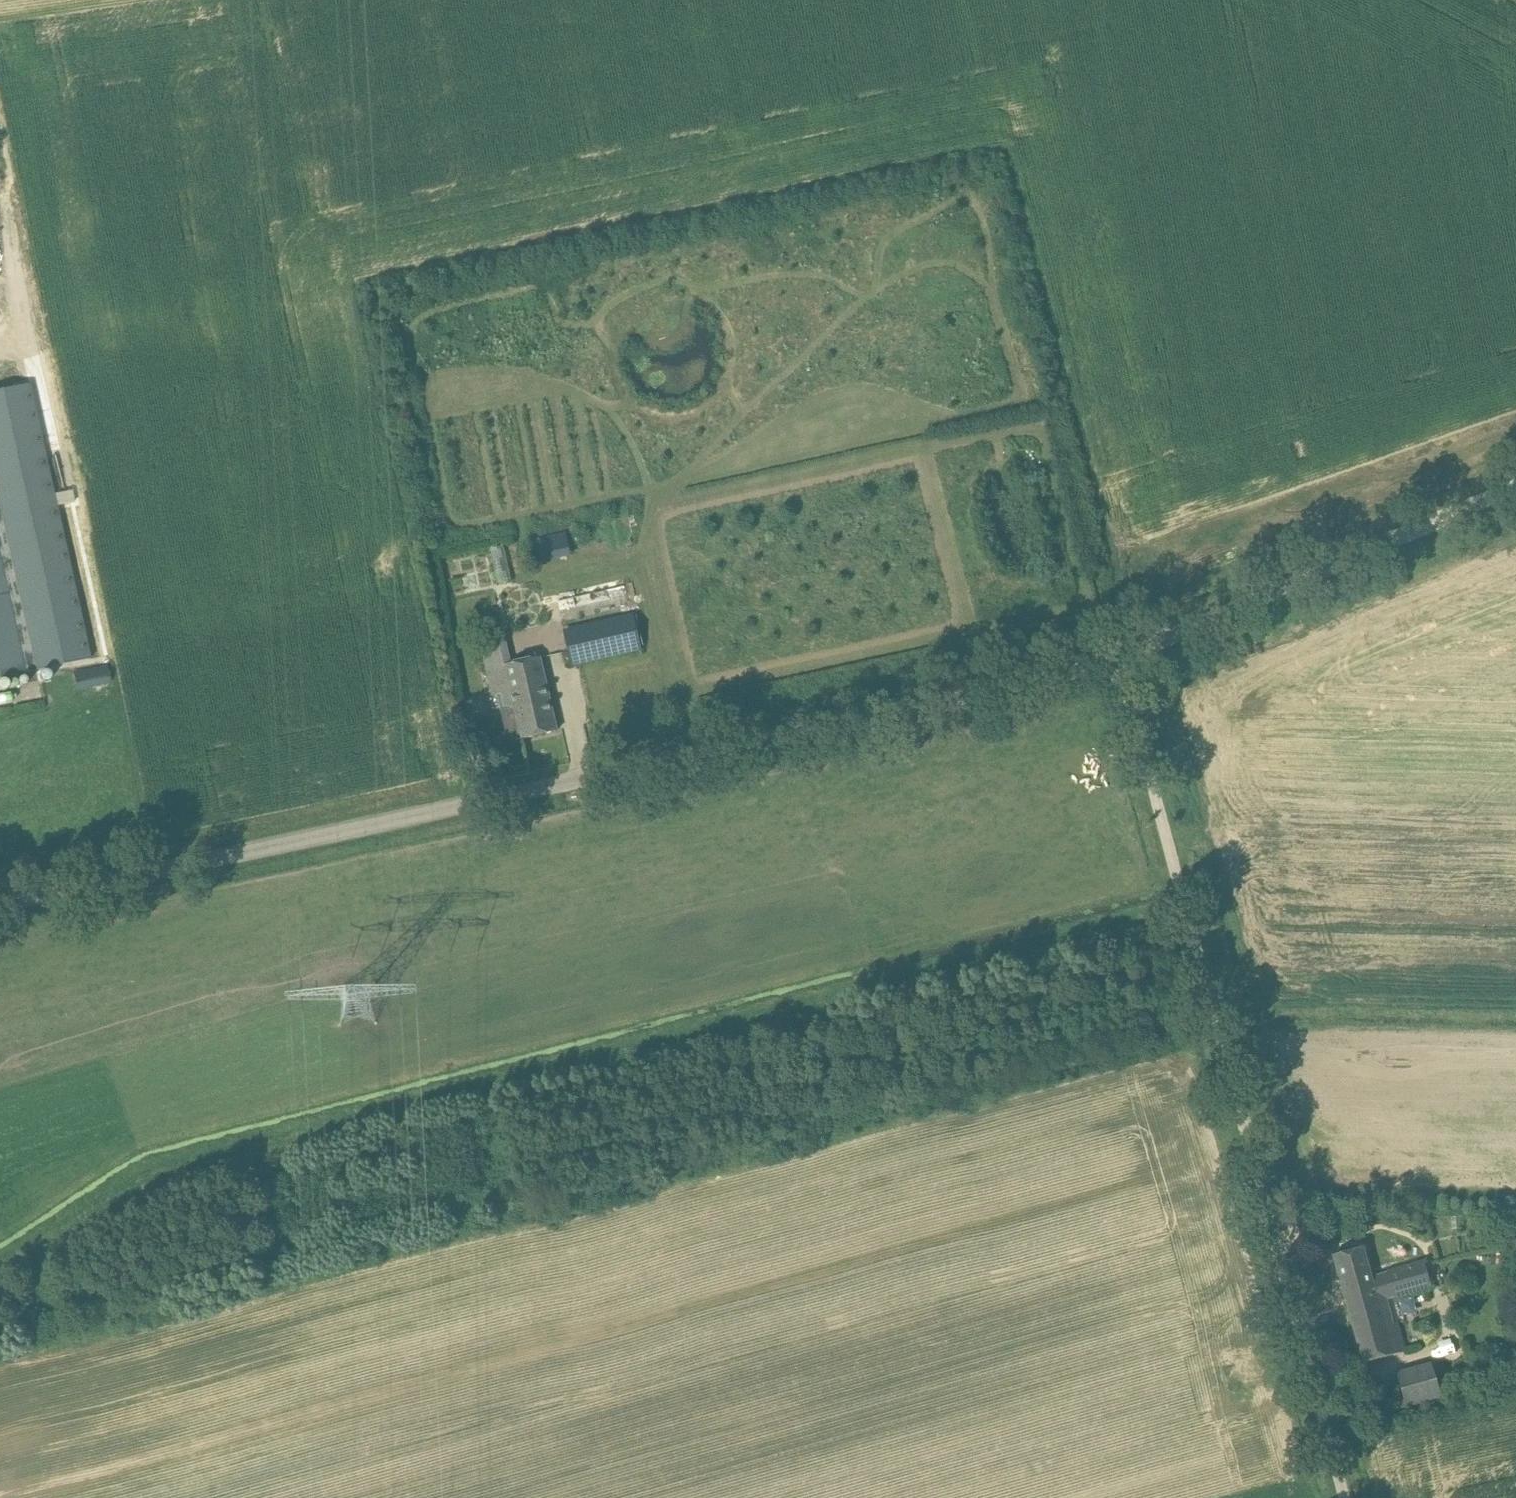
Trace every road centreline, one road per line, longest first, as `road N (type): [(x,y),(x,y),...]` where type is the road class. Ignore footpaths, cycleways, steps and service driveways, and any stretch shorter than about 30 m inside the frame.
road 1 (unclassified): [(0,904),(1109,663)]
road 2 (unclassified): [(1339,1497),(1109,663)]
road 3 (unclassified): [(1109,663),(1515,488)]

